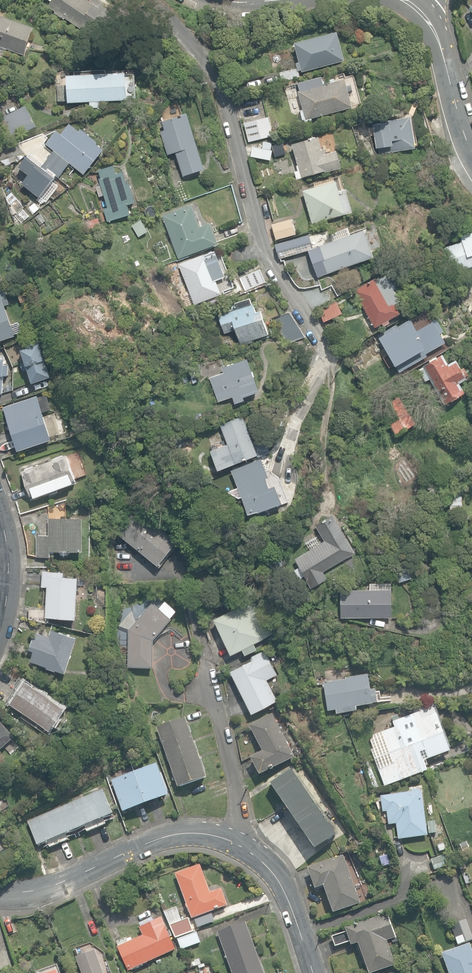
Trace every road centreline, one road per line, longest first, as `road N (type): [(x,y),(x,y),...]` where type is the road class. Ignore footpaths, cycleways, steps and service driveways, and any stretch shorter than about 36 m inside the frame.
road 1 (residential): [(155,0),(224,92),(255,217),(289,295),(328,352)]
road 2 (residential): [(0,896),(48,887),(172,835),(230,839)]
road 3 (residential): [(208,676),(237,784),(230,839)]
road 4 (residential): [(230,839),(273,873),(314,972)]
road 5 (tertiary): [(417,5),(446,51),(471,145)]

